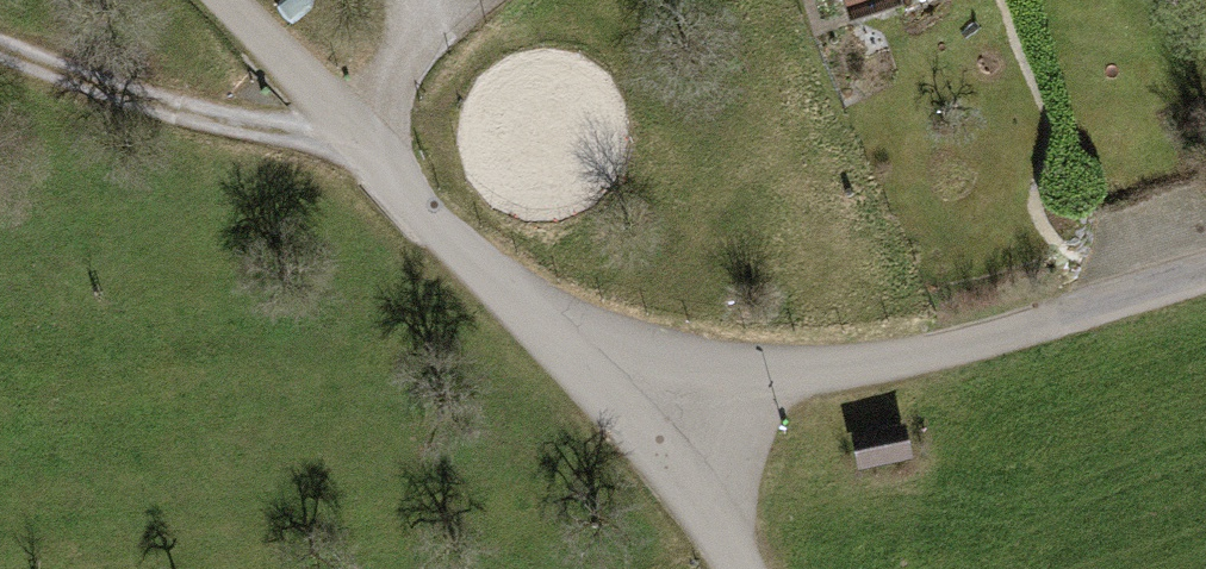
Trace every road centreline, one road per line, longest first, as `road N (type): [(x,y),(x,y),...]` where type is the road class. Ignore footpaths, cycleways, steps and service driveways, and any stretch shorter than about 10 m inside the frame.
road 1 (unclassified): [(616,408),(891,363),(1205,274)]
road 2 (residential): [(0,44),(226,123),(361,145)]
road 3 (unclassified): [(361,145),(616,408)]
road 4 (unclassified): [(216,0),(361,145)]
road 5 (unclassified): [(616,408),(678,477),(740,568)]

